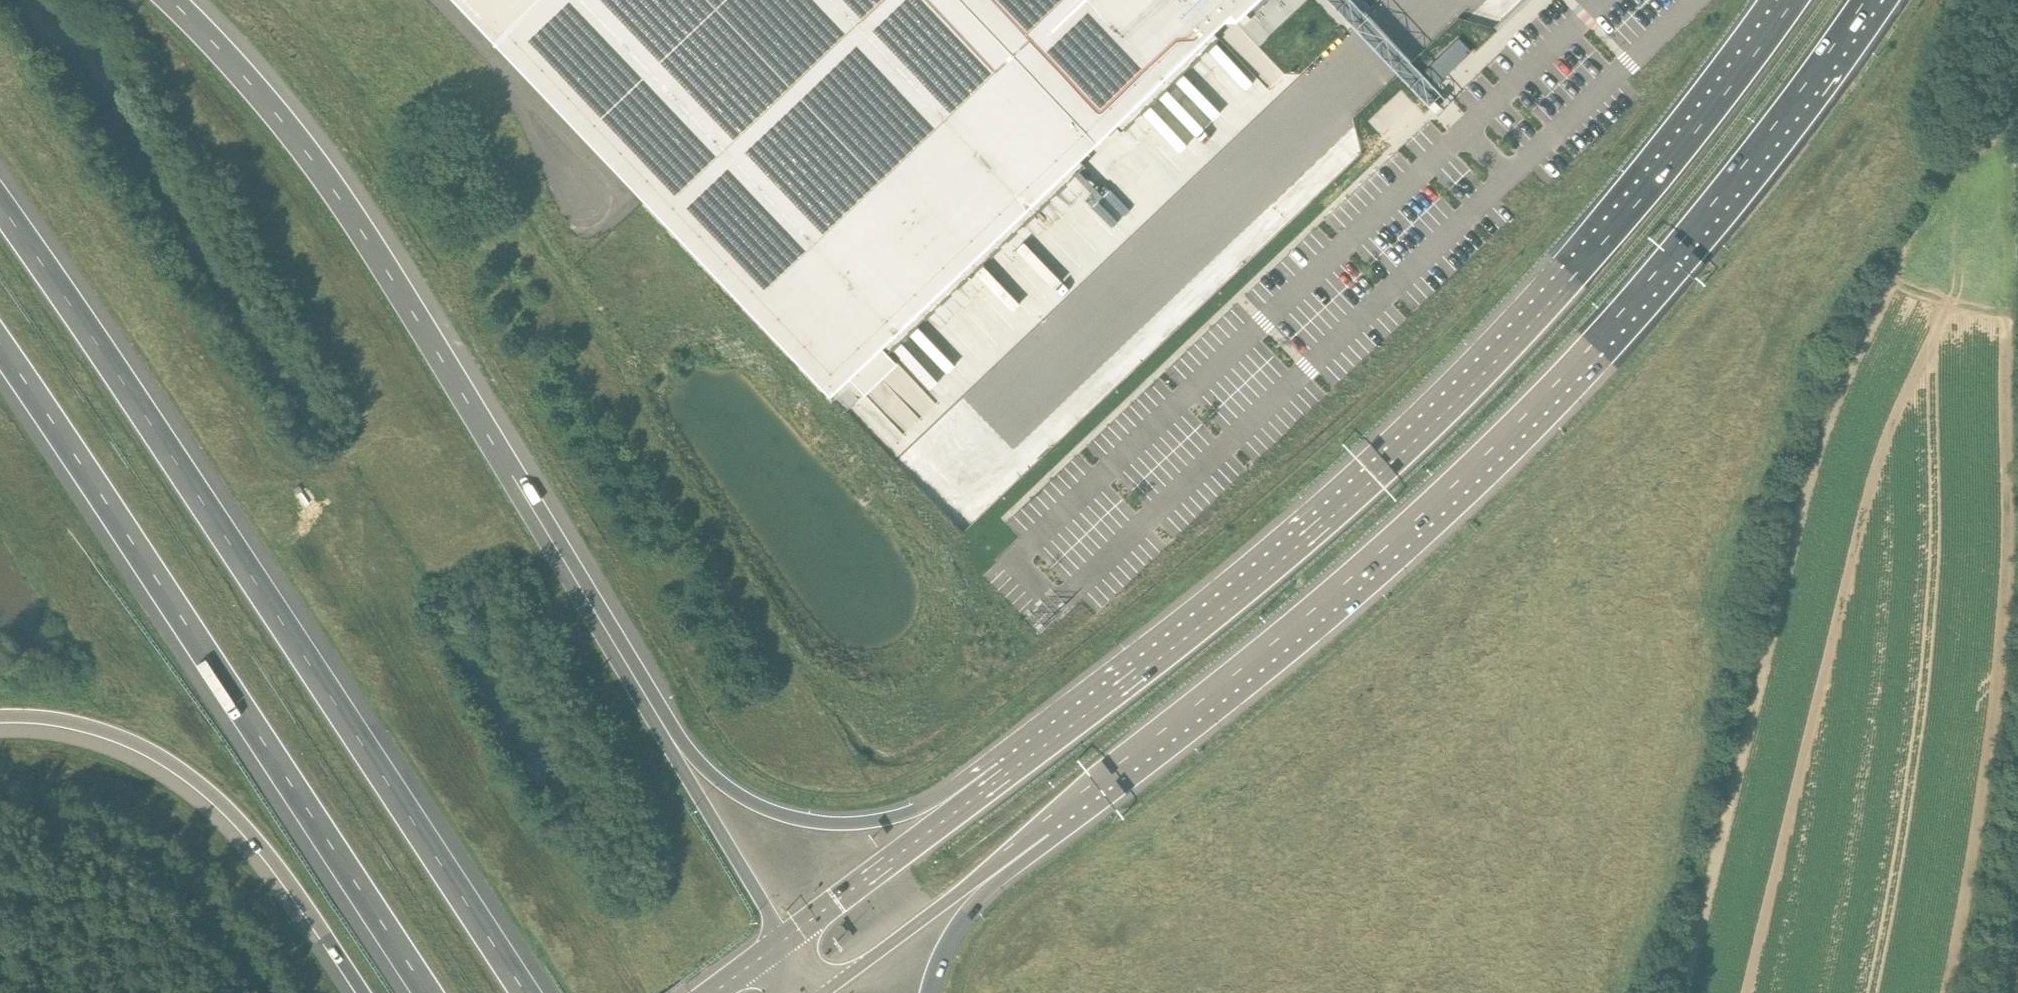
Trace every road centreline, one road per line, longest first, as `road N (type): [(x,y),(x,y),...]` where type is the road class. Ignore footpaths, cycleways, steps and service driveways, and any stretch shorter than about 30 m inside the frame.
road 1 (trunk): [(1005,858),(1316,615),(1551,400),(1714,211),(1871,0)]
road 2 (trunk): [(1796,0),(1561,289),(1288,555),(1013,771)]
road 3 (motorway): [(525,992),(0,191)]
road 4 (motorway): [(649,686),(336,182),(180,0)]
road 5 (motorway): [(0,355),(426,992)]
road 6 (motorway): [(0,718),(101,733),(187,776),(290,882),(363,992)]
road 7 (motorway): [(1013,771),(885,818),(785,813),(744,796),(695,759),(649,686)]
road 8 (motorway): [(783,939),(682,769),(649,686)]
road 9 (trunk): [(1013,771),(783,939)]
road 10 (trunk): [(824,992),(1005,858)]
road 11 (motorway): [(928,992),(946,943),(1005,858)]

